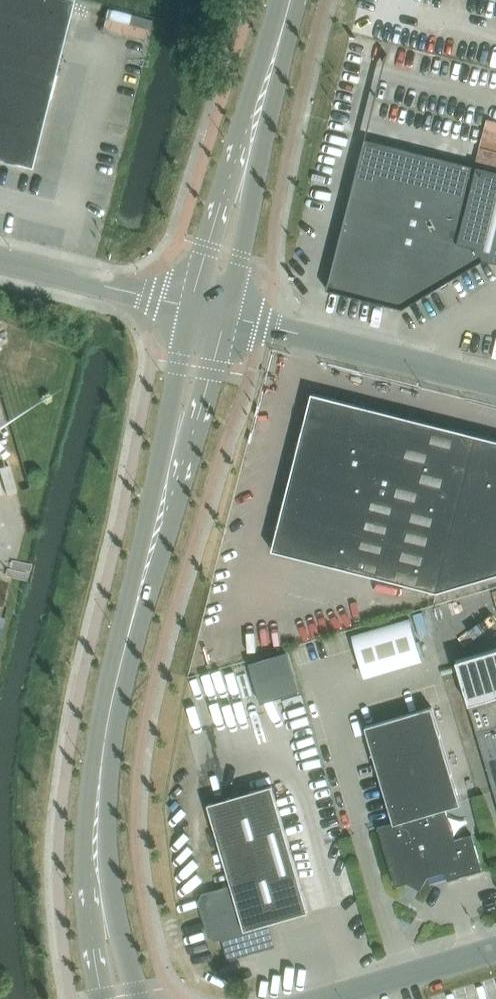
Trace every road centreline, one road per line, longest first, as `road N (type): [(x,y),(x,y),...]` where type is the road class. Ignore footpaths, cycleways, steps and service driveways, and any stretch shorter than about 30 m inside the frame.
road 1 (secondary): [(194,307),(89,792),(87,897),(103,998)]
road 2 (secondary): [(139,998),(108,843),(119,715),(226,315)]
road 3 (secondary): [(226,315),(299,0)]
road 4 (secondary): [(279,0),(194,307)]
road 5 (unclassified): [(226,315),(495,384)]
road 6 (unclassified): [(0,258),(194,307)]
road 7 (unclassified): [(327,998),(495,949)]

